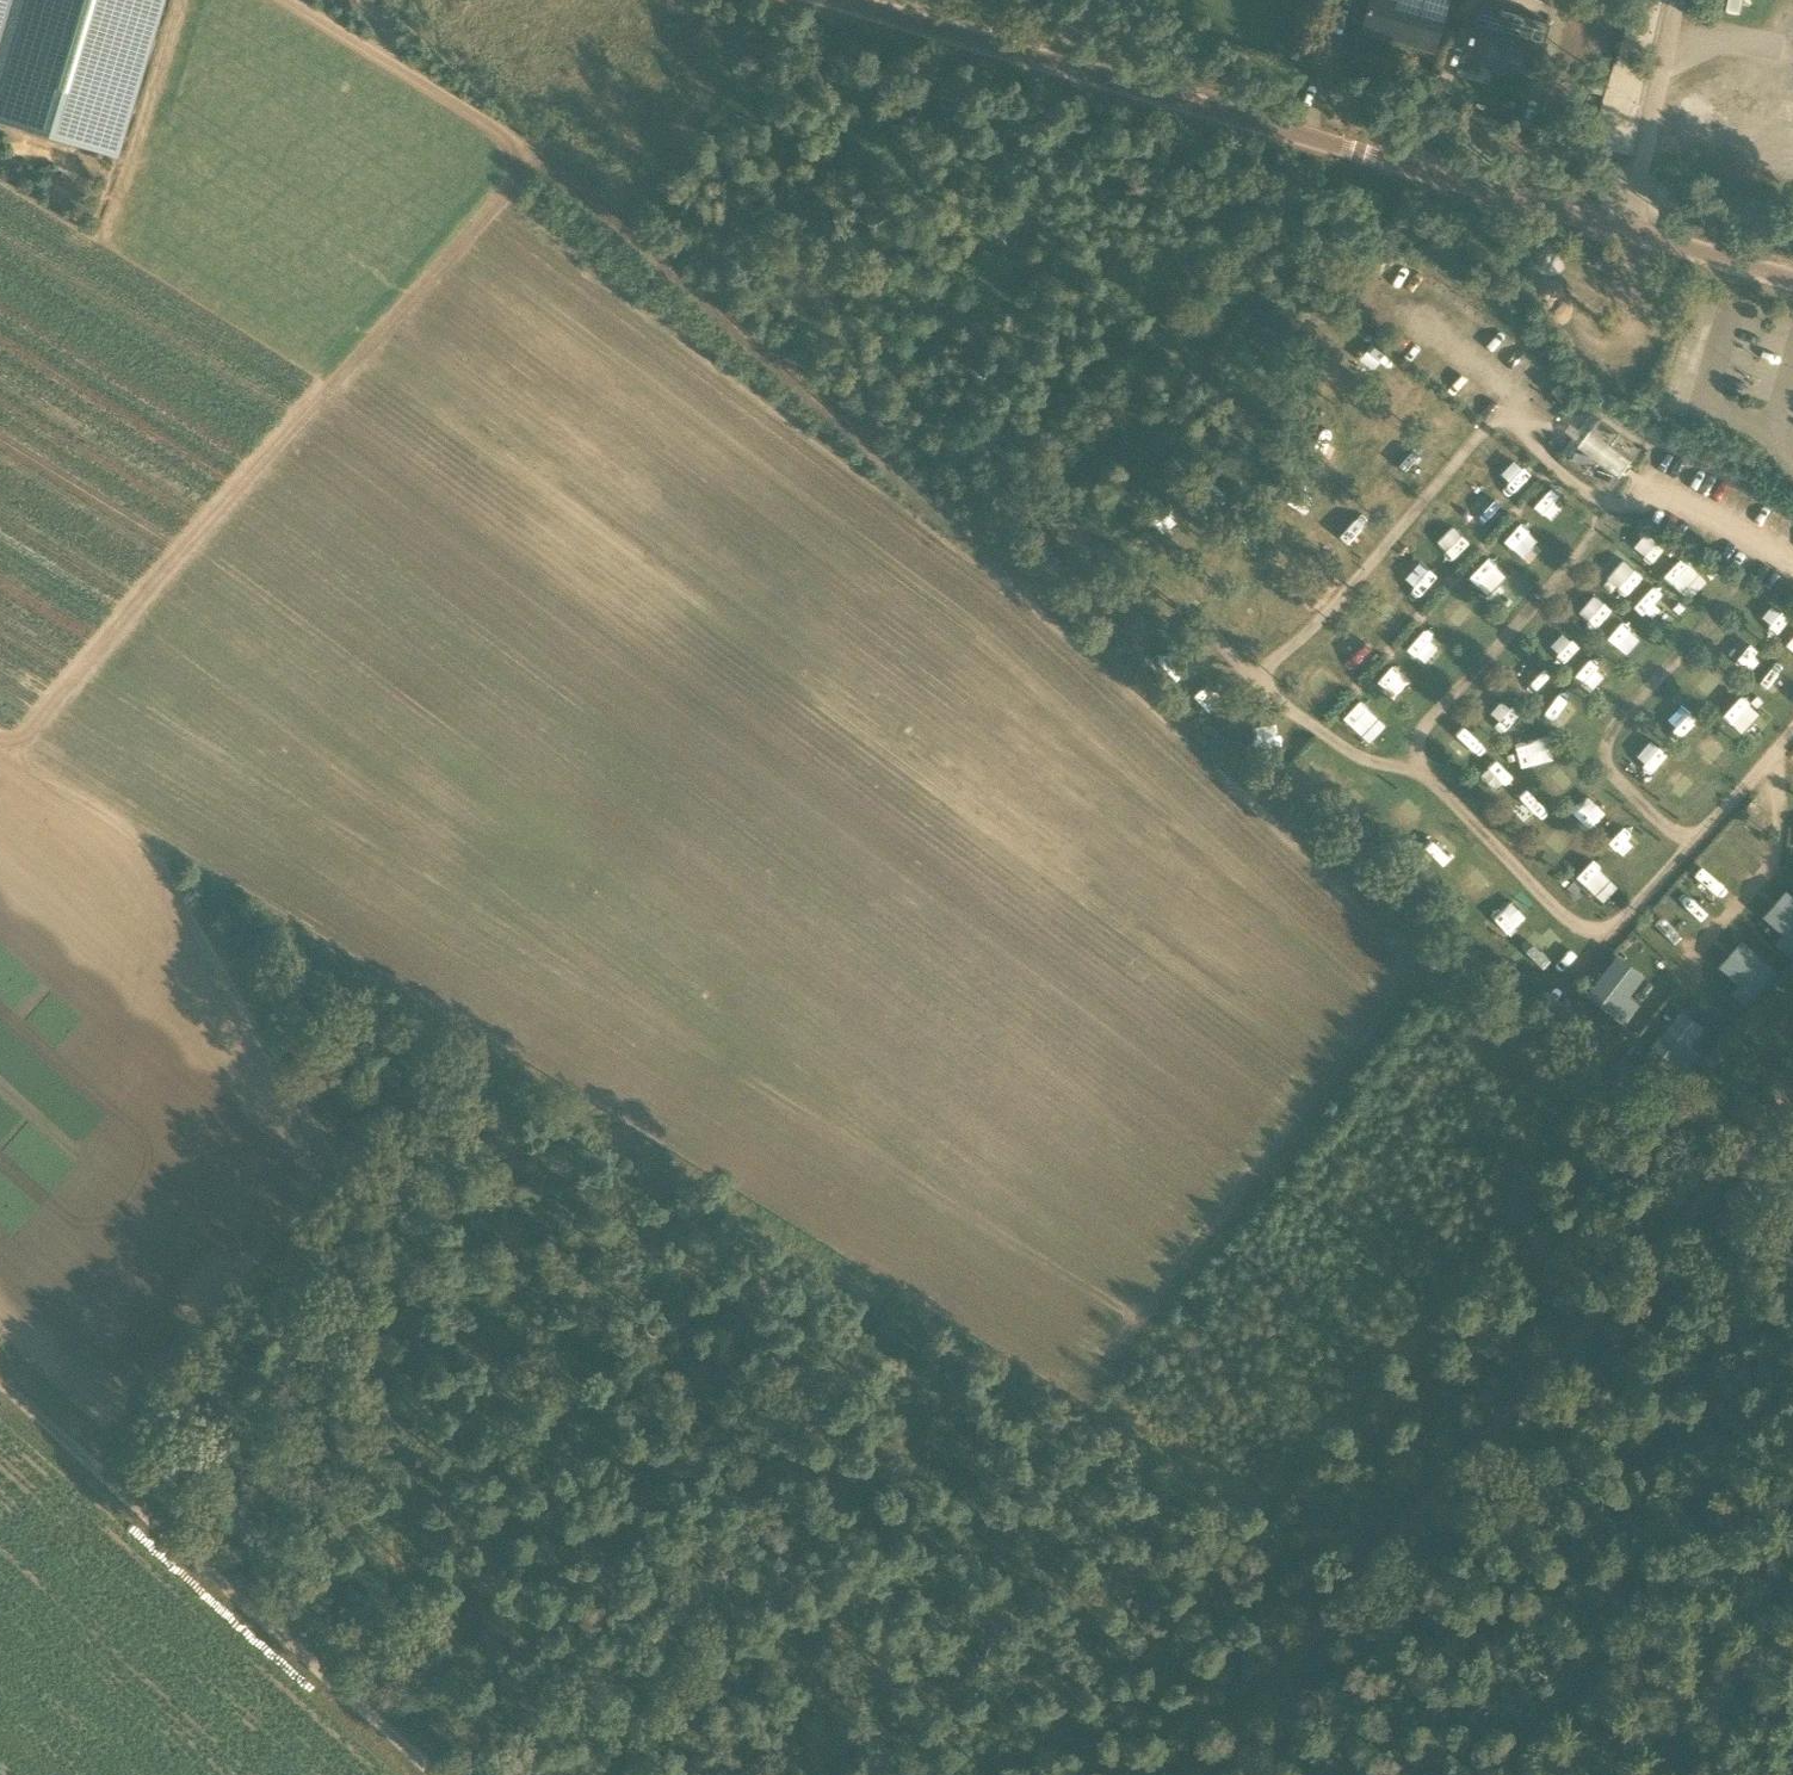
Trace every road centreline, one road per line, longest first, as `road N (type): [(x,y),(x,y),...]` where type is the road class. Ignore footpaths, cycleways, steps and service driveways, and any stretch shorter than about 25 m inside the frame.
road 1 (tertiary): [(1792,276),(833,0)]
road 2 (track): [(1792,1092),(1190,1774)]
road 3 (track): [(434,1774),(0,1385)]
road 4 (track): [(0,738),(499,1024)]
road 5 (track): [(1494,416),(1339,599),(1254,680)]

